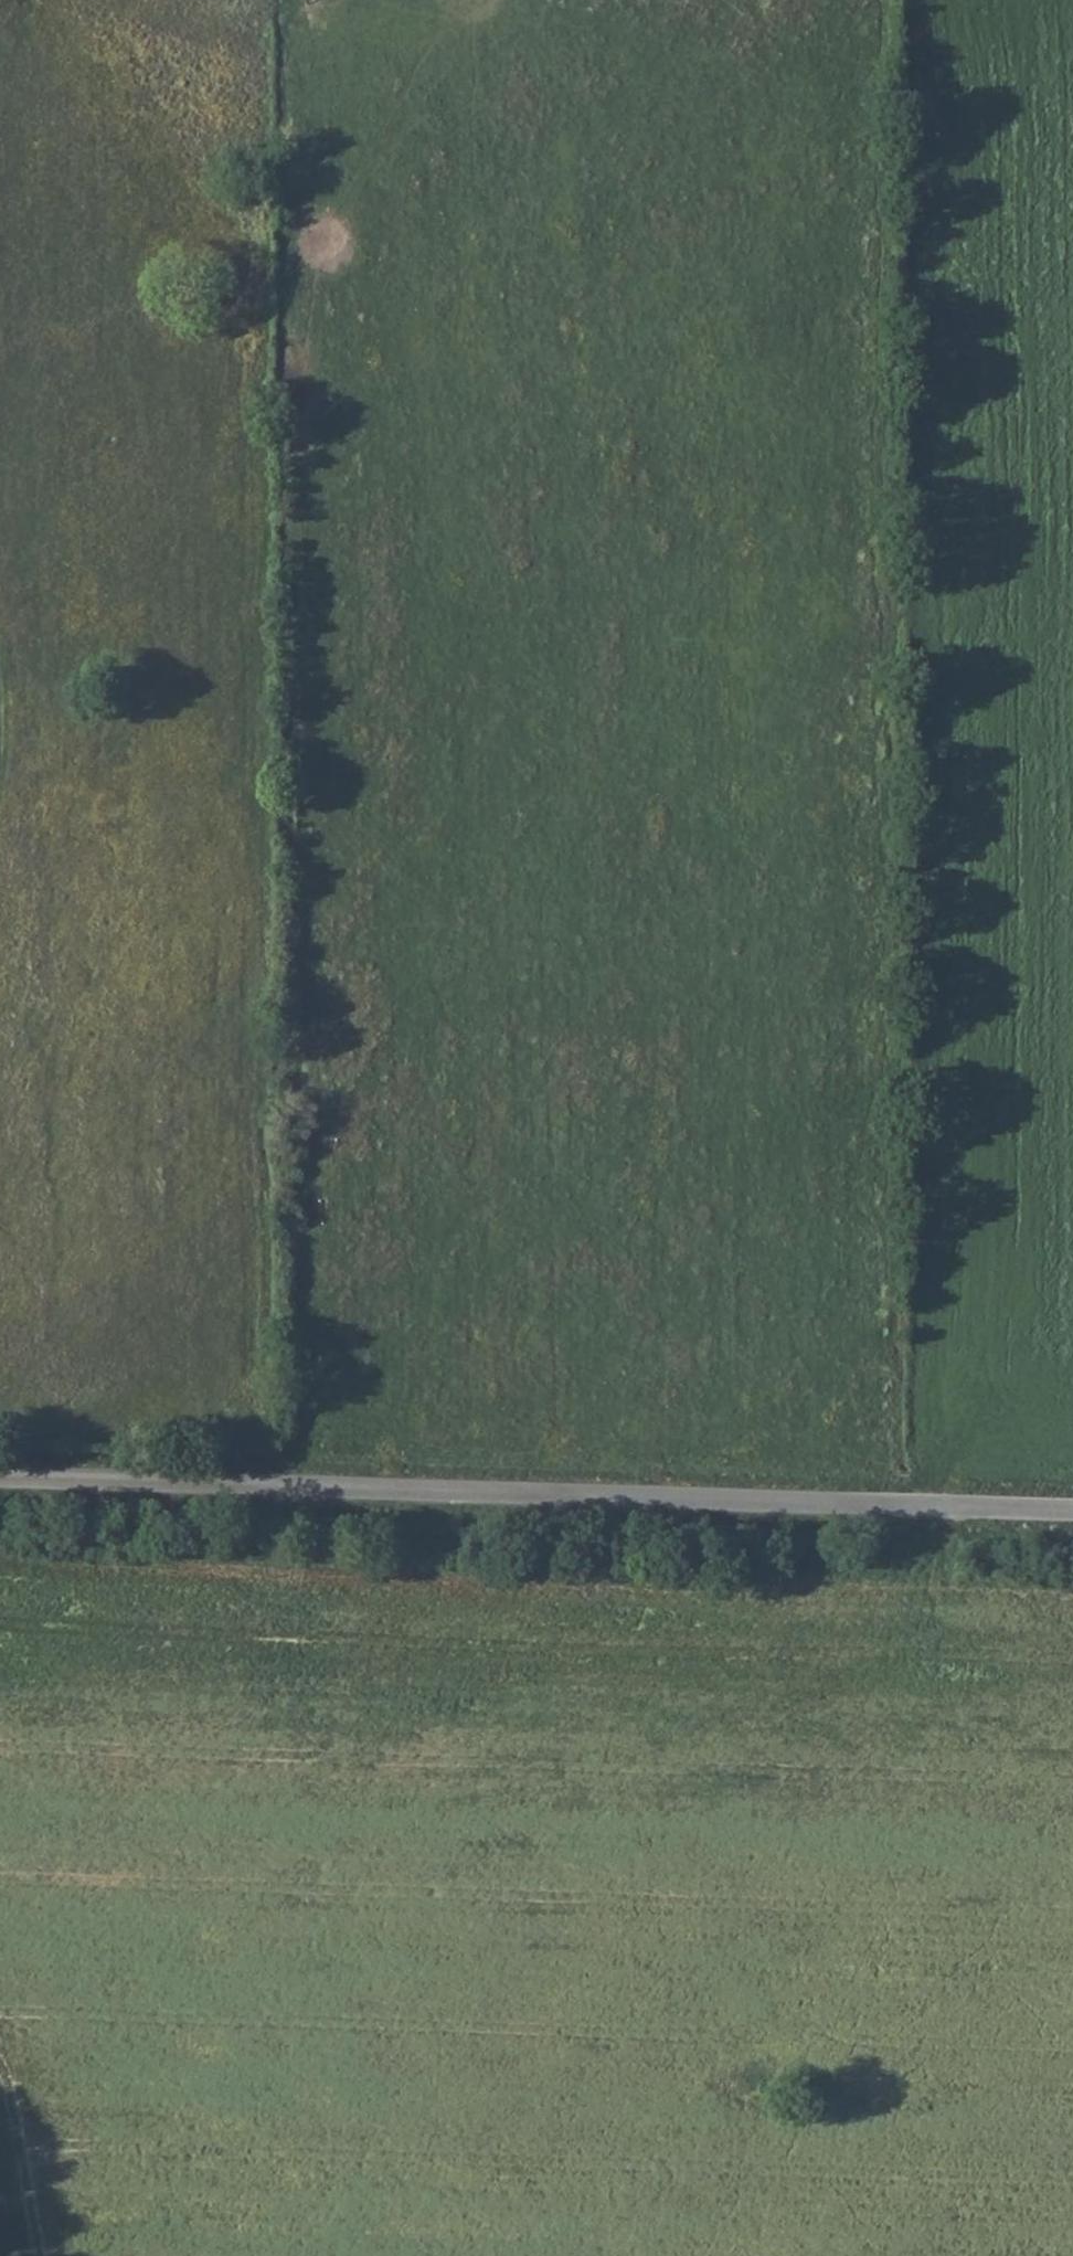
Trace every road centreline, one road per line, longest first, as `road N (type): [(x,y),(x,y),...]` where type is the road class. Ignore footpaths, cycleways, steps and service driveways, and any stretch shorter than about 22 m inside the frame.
road 1 (unclassified): [(1072,1511),(0,1478)]

